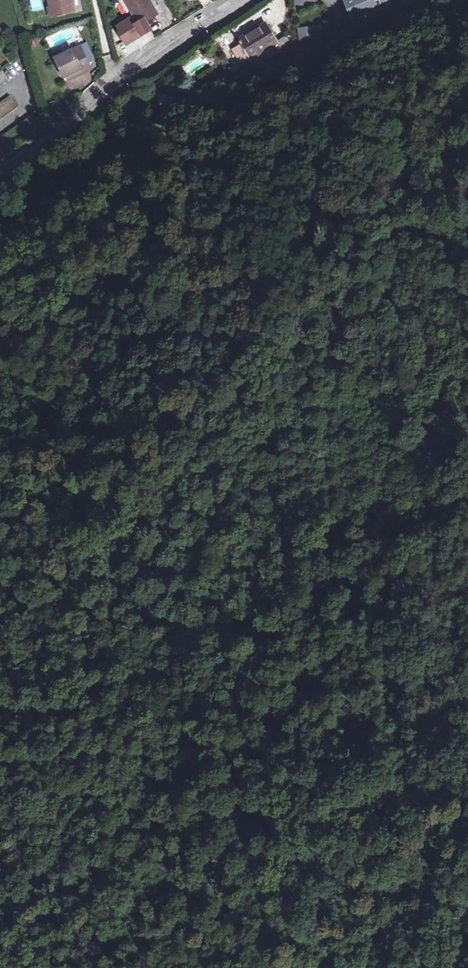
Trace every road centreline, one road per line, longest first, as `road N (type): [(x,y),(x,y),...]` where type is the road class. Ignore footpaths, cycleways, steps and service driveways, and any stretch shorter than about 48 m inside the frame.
road 1 (track): [(288,638),(123,759),(0,878)]
road 2 (residential): [(0,176),(34,158),(119,78),(241,0)]
road 3 (track): [(321,967),(350,941),(467,880)]

